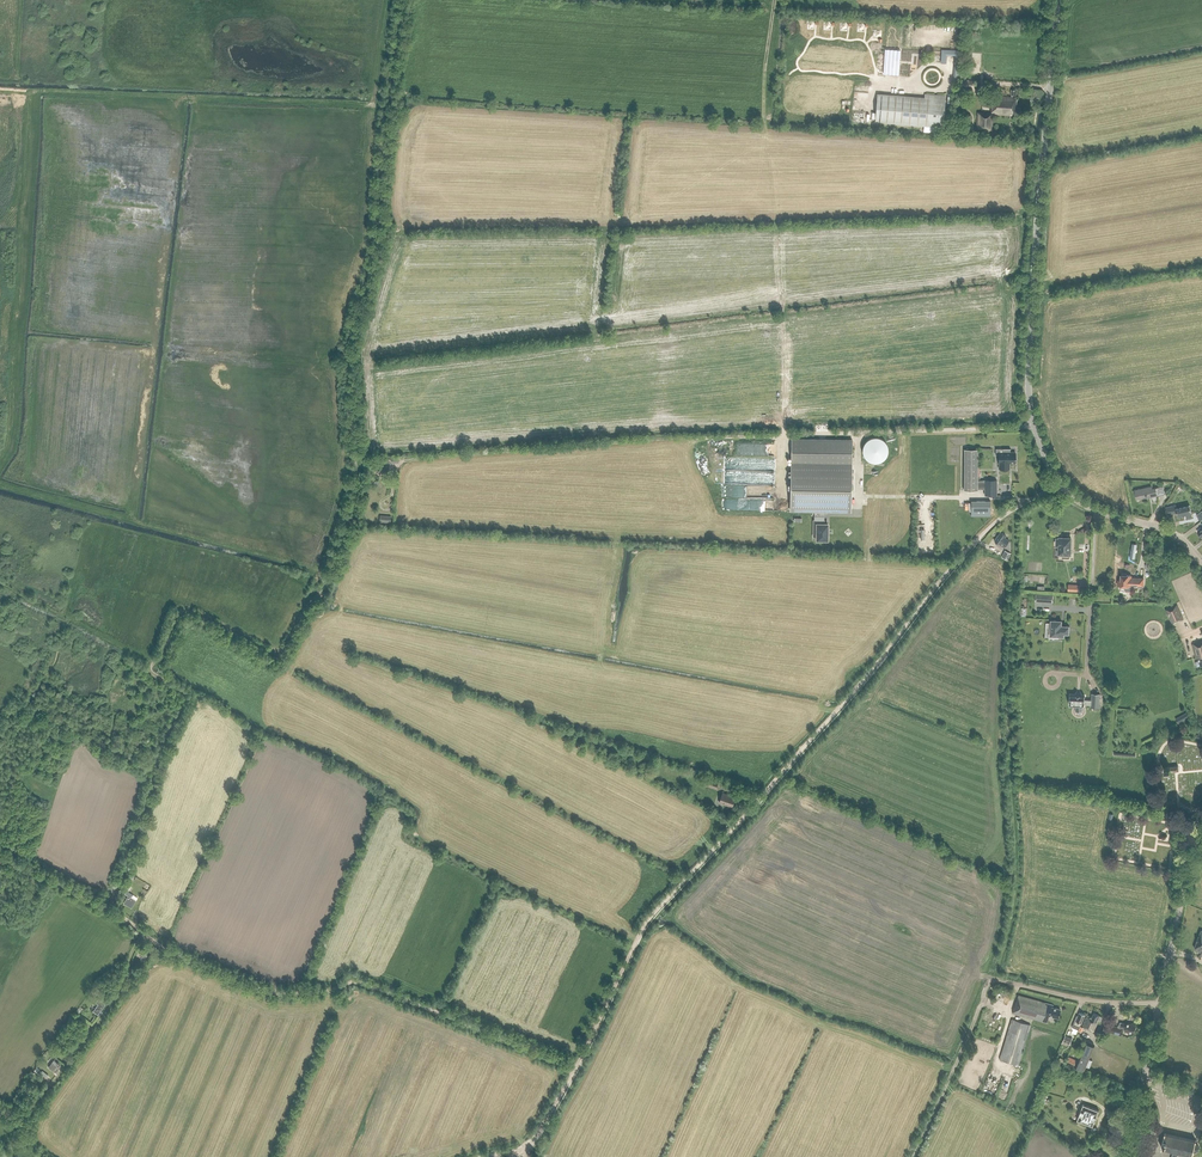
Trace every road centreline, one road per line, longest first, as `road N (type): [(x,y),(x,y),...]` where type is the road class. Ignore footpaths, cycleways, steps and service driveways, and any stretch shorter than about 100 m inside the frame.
road 1 (track): [(104,903),(187,693),(157,673),(156,662),(178,614),(187,610),(277,652),(311,599),(345,516),(352,469),(348,355),(381,228),(405,0)]
road 2 (track): [(575,1068),(643,927),(976,542)]
road 3 (track): [(575,1068),(346,978),(312,992),(268,990),(162,951),(104,903)]
road 4 (tertiary): [(1060,482),(1035,430),(1027,375),(1059,0)]
road 5 (tertiary): [(1129,1156),(1181,903),(1201,838)]
road 6 (track): [(145,941),(124,989),(24,1124)]
road 7 (unclassified): [(1097,510),(1086,671),(1062,674)]
road 8 (tertiary): [(1201,565),(1167,531),(1097,510)]

